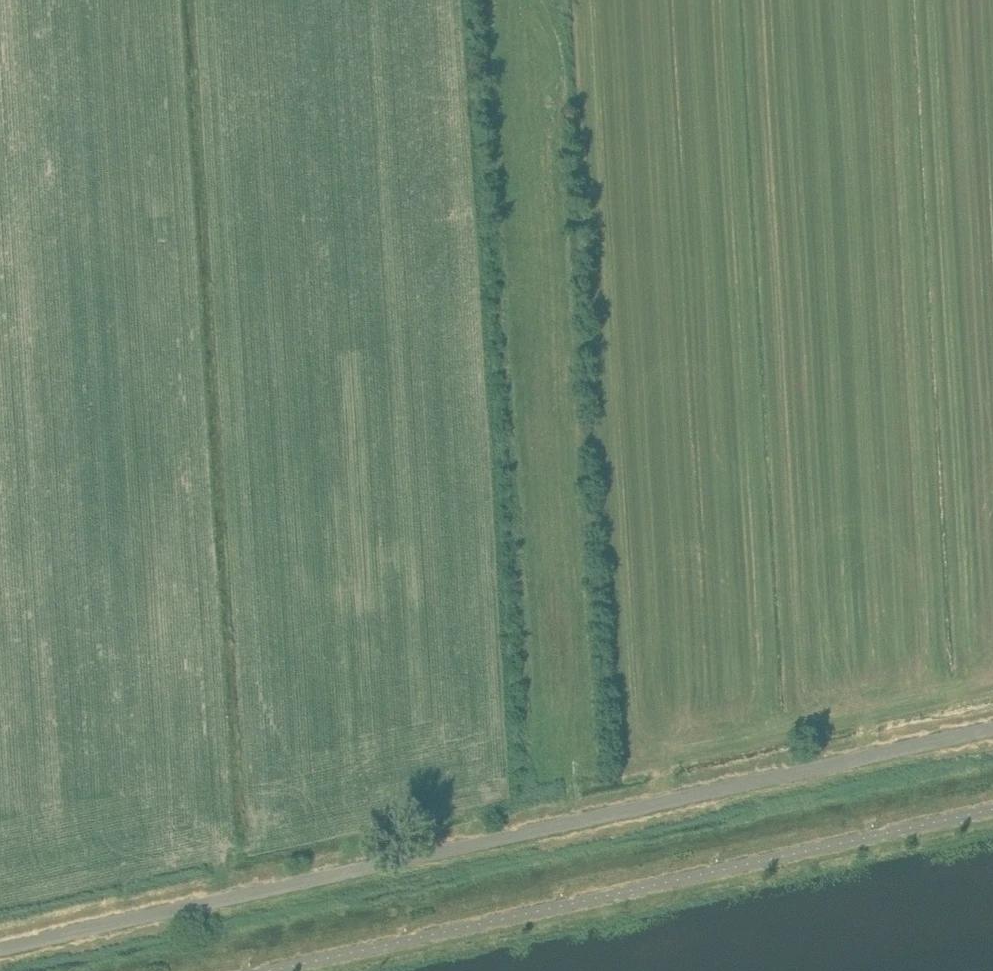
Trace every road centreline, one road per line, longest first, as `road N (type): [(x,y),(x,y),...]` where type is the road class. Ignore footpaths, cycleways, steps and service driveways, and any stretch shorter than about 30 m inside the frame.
road 1 (unclassified): [(0,947),(992,729)]

